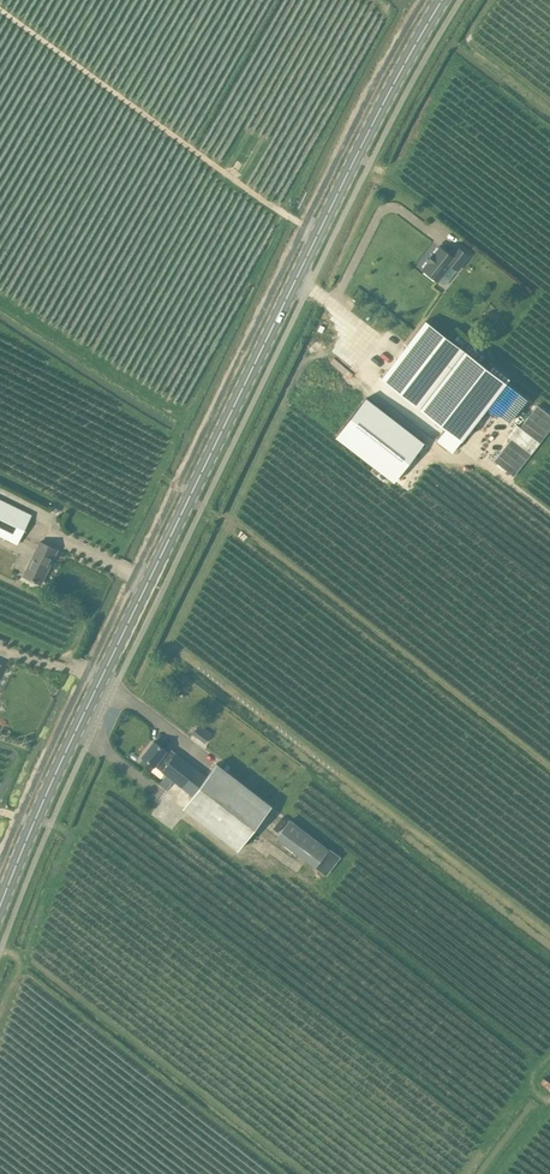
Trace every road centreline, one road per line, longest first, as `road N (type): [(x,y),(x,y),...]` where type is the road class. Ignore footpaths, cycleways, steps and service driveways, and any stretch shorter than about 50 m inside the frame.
road 1 (primary): [(0,906),(63,756),(364,141),(442,0)]
road 2 (track): [(320,232),(0,10)]

